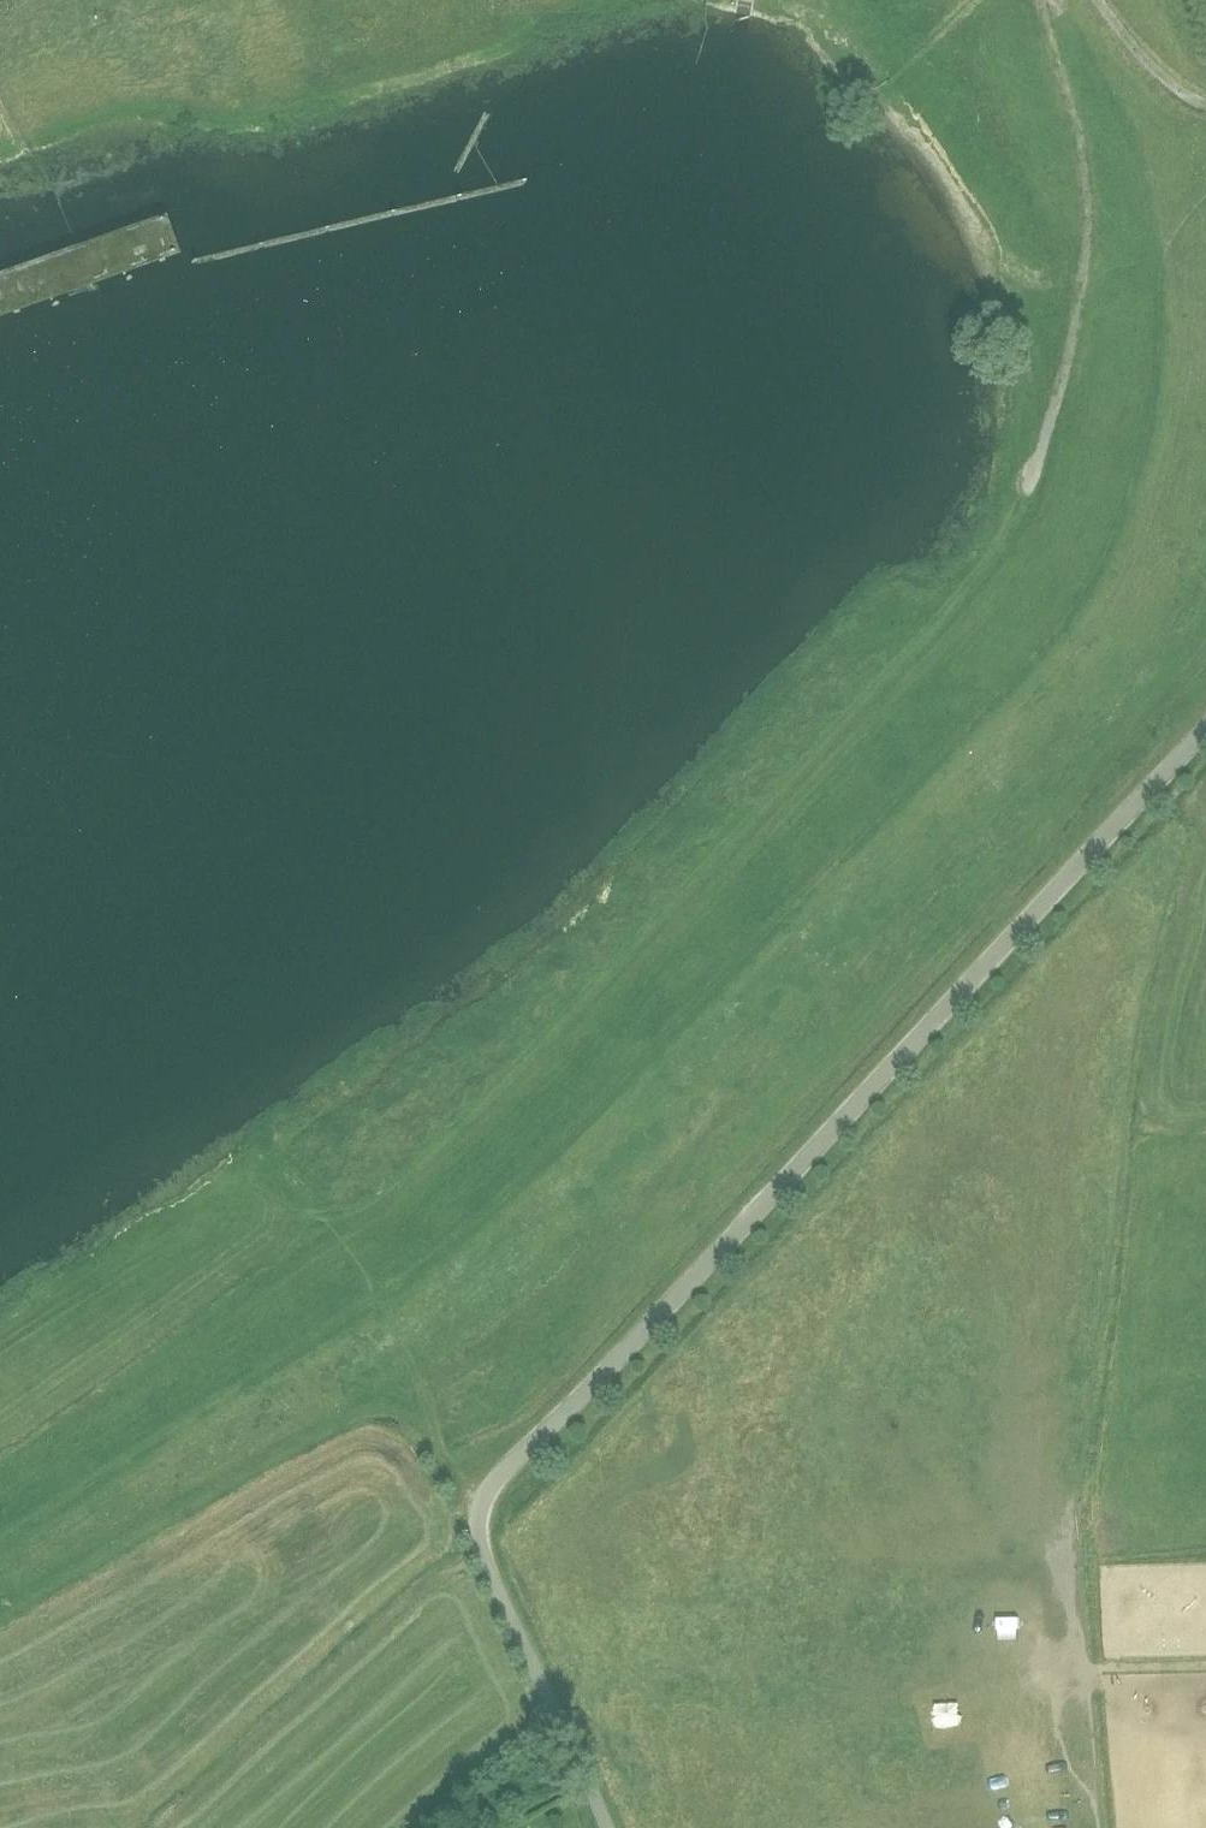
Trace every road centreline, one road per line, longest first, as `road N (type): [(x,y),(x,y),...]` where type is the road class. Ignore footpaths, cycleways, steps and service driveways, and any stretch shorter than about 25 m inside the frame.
road 1 (unclassified): [(606,1827),(481,1554),(482,1499),(1205,730)]
road 2 (track): [(1205,99),(1167,78),(1098,0)]

